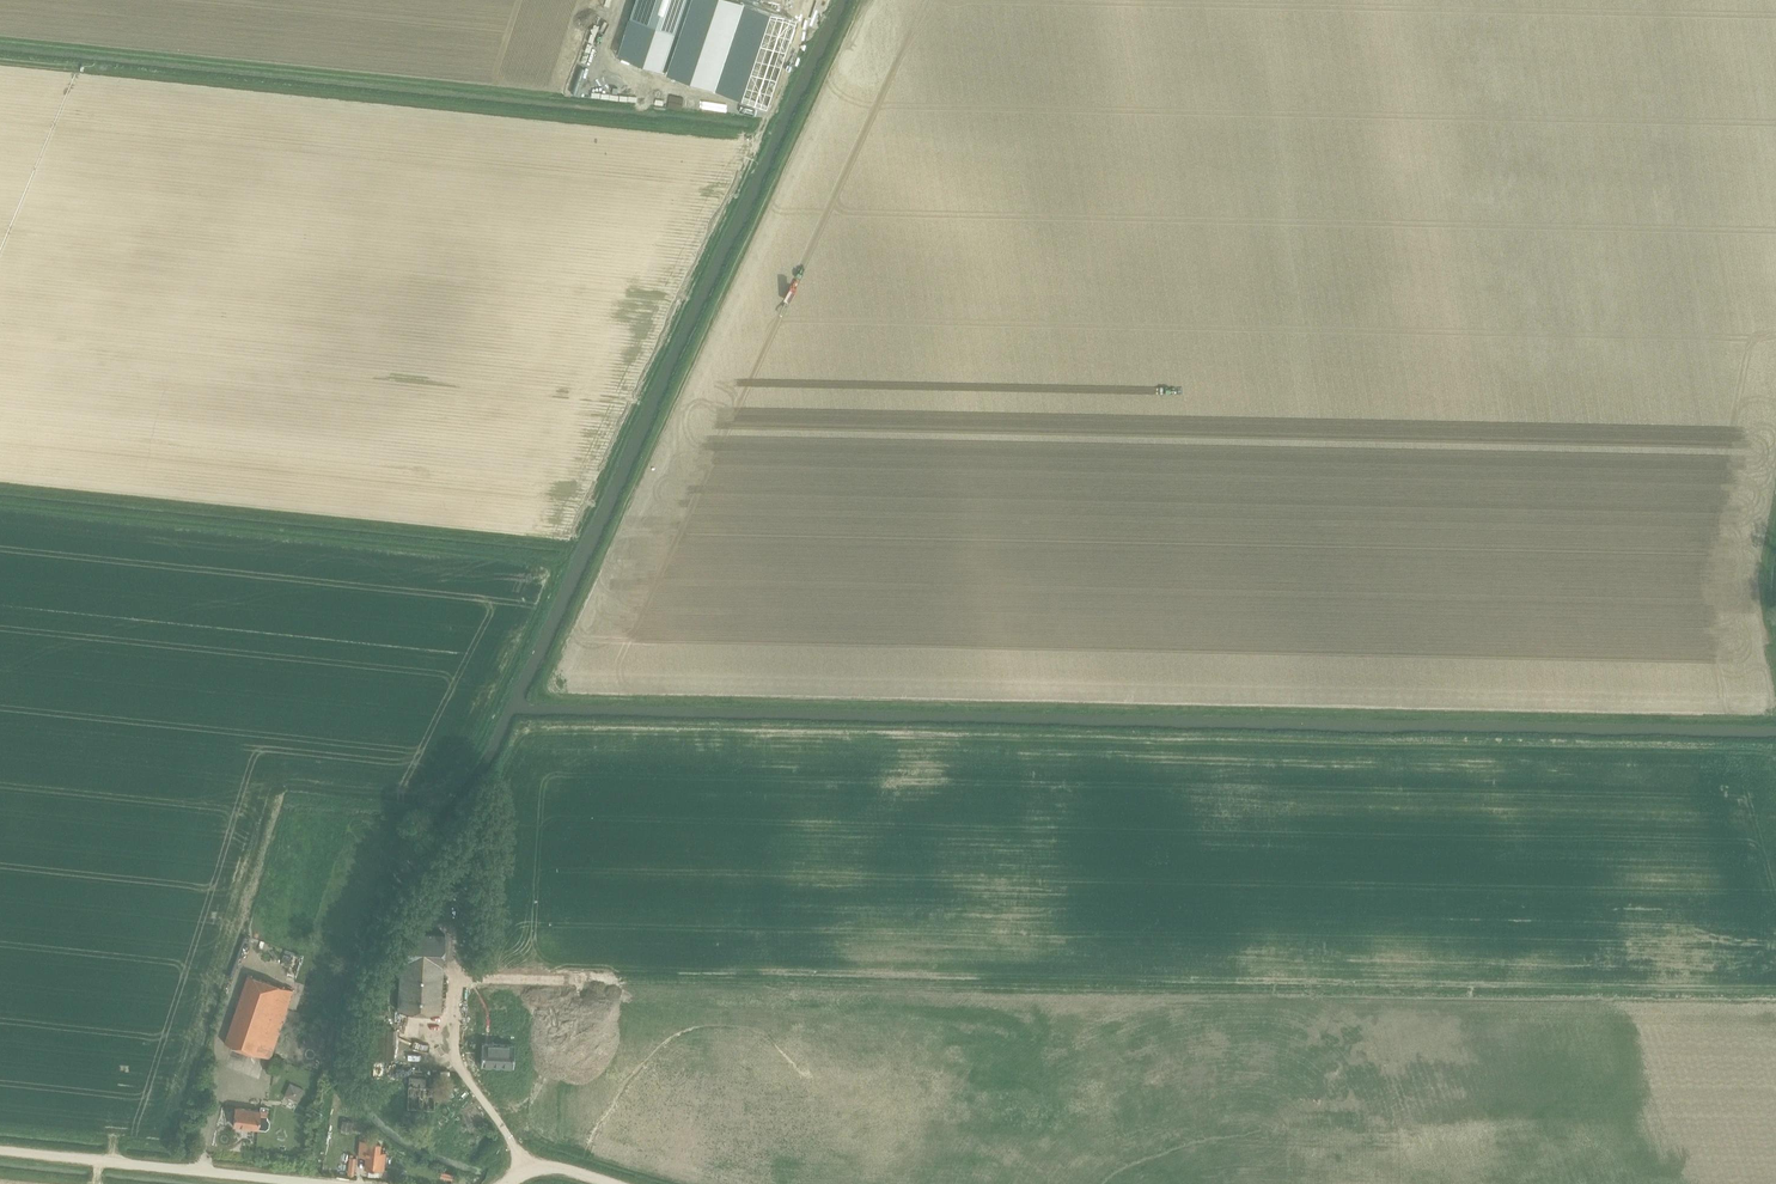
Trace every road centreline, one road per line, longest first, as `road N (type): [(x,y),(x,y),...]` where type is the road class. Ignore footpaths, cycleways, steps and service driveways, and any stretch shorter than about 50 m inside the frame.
road 1 (unclassified): [(318,1183),(0,1152)]

